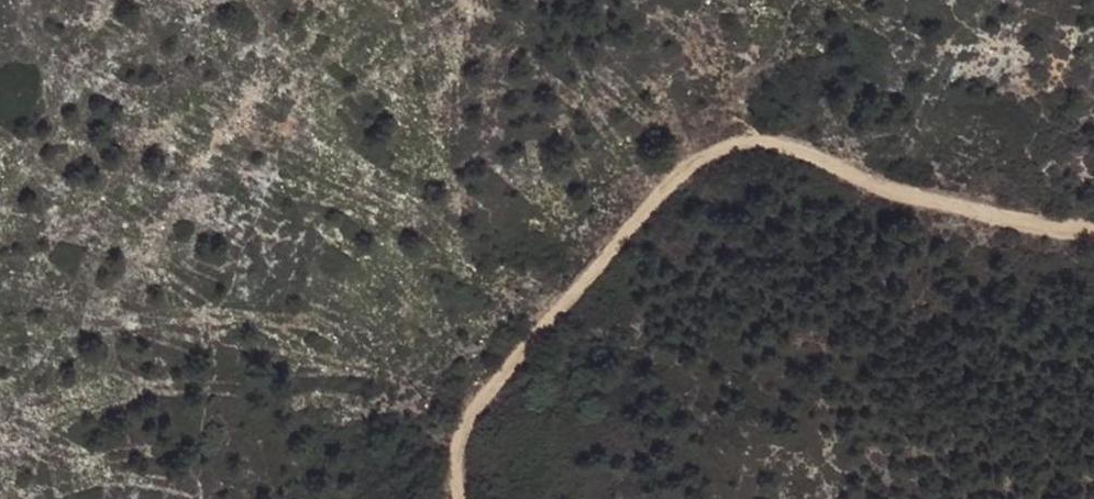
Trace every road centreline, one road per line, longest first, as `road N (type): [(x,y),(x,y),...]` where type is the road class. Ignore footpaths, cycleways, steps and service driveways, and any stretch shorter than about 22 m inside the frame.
road 1 (track): [(1093,236),(911,199),(807,155),(751,144),(682,161),(472,406),(446,470),(458,498)]

